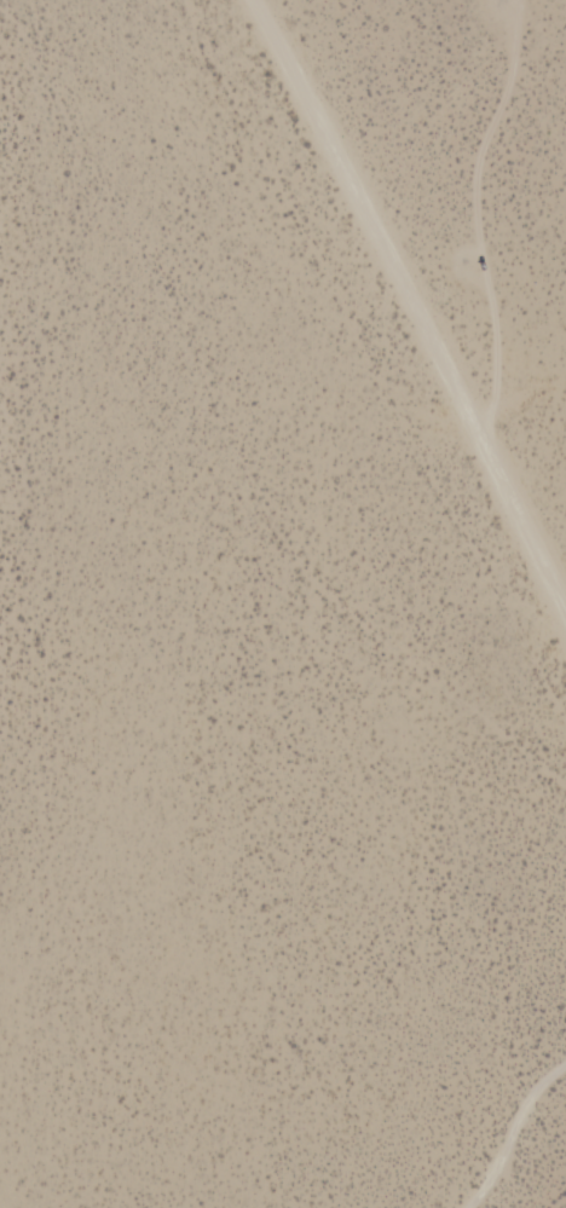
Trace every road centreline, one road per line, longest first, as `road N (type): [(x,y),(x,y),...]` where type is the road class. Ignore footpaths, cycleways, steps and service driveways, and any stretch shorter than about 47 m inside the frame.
road 1 (residential): [(265,0),(565,598)]
road 2 (track): [(466,1207),(493,1173),(531,1093),(565,1061)]

